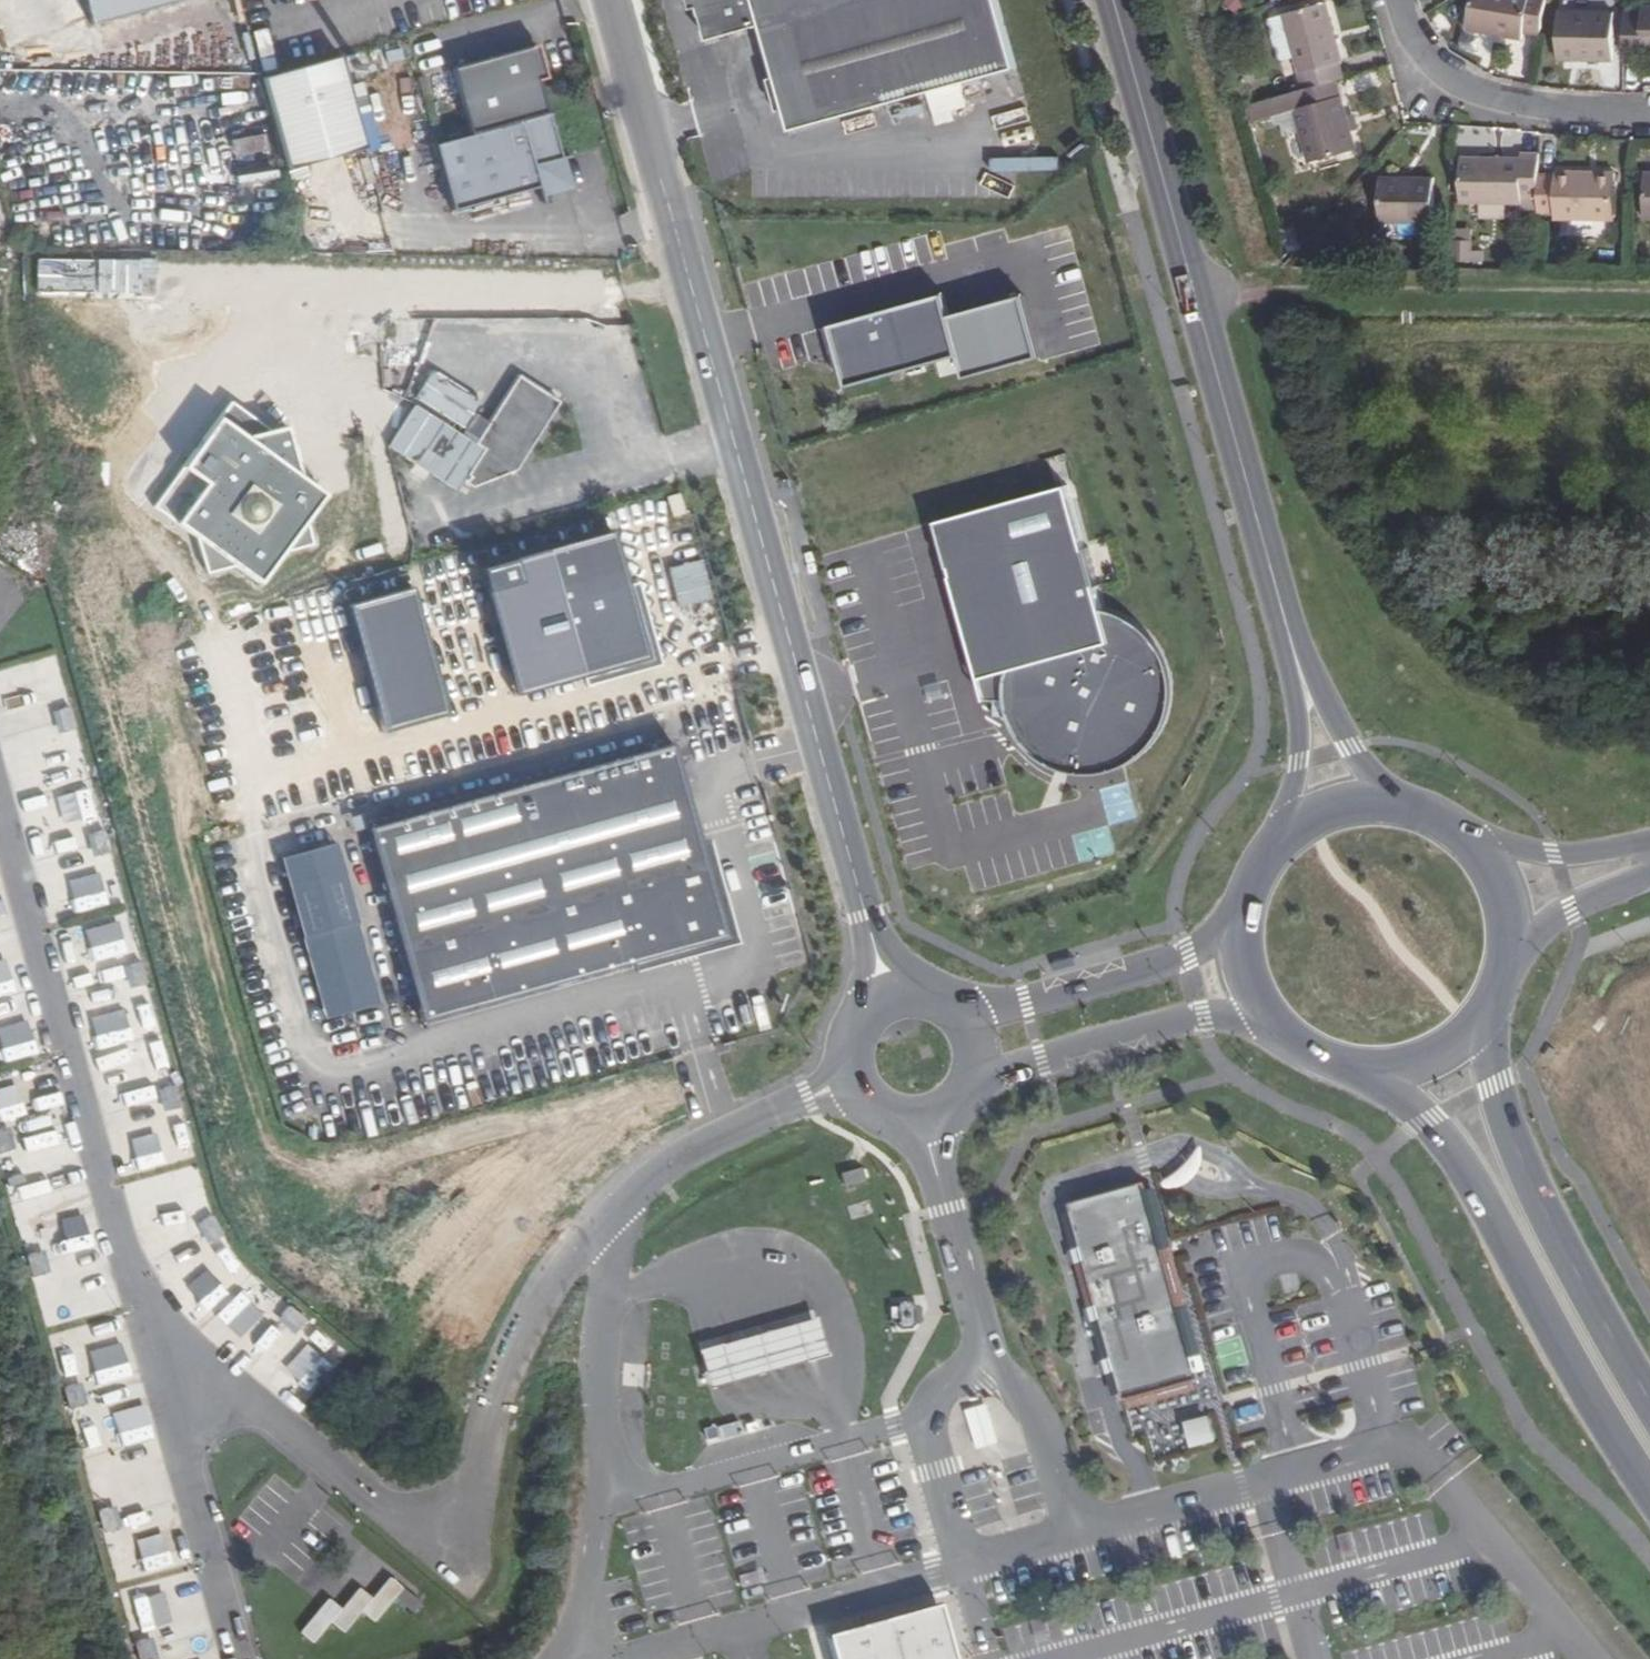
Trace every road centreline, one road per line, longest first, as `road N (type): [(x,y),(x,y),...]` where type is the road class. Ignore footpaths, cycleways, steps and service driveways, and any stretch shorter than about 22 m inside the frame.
road 1 (unclassified): [(607,0),(804,703)]
road 2 (primary): [(1394,1072),(1451,1153),(1608,1438),(1649,1495)]
road 3 (tertiary): [(1294,652),(1179,239)]
road 4 (primary): [(1649,1401),(1542,1211),(1499,1099),(1484,1015)]
road 5 (track): [(1254,301),(1649,307)]
road 6 (unclassified): [(967,1098),(1043,1059),(1165,1023),(1198,1015),(1262,1019)]
road 7 (unclassified): [(804,703),(890,999)]
road 8 (unclassified): [(1240,902),(1217,935),(1184,955),(964,1017)]
road 9 (residential): [(1399,0),(1407,28),(1439,73),(1499,101),(1574,114),(1649,113)]
road 10 (tertiary): [(1113,0),(1179,239)]
road 11 (unclassified): [(890,999),(853,1036),(848,1062),(871,1109),(922,1125),(967,1098)]
road 12 (unclassified): [(1649,846),(1471,845)]
road 13 (tertiary): [(1294,652),(1294,826)]
road 14 (tertiary): [(1373,802),(1294,652)]
road 15 (unclassified): [(1507,948),(1649,868)]
road 16 (unclassified): [(1262,1019),(1320,1064),(1394,1072)]
road 17 (unclassified): [(1240,902),(1235,949),(1262,1019)]

